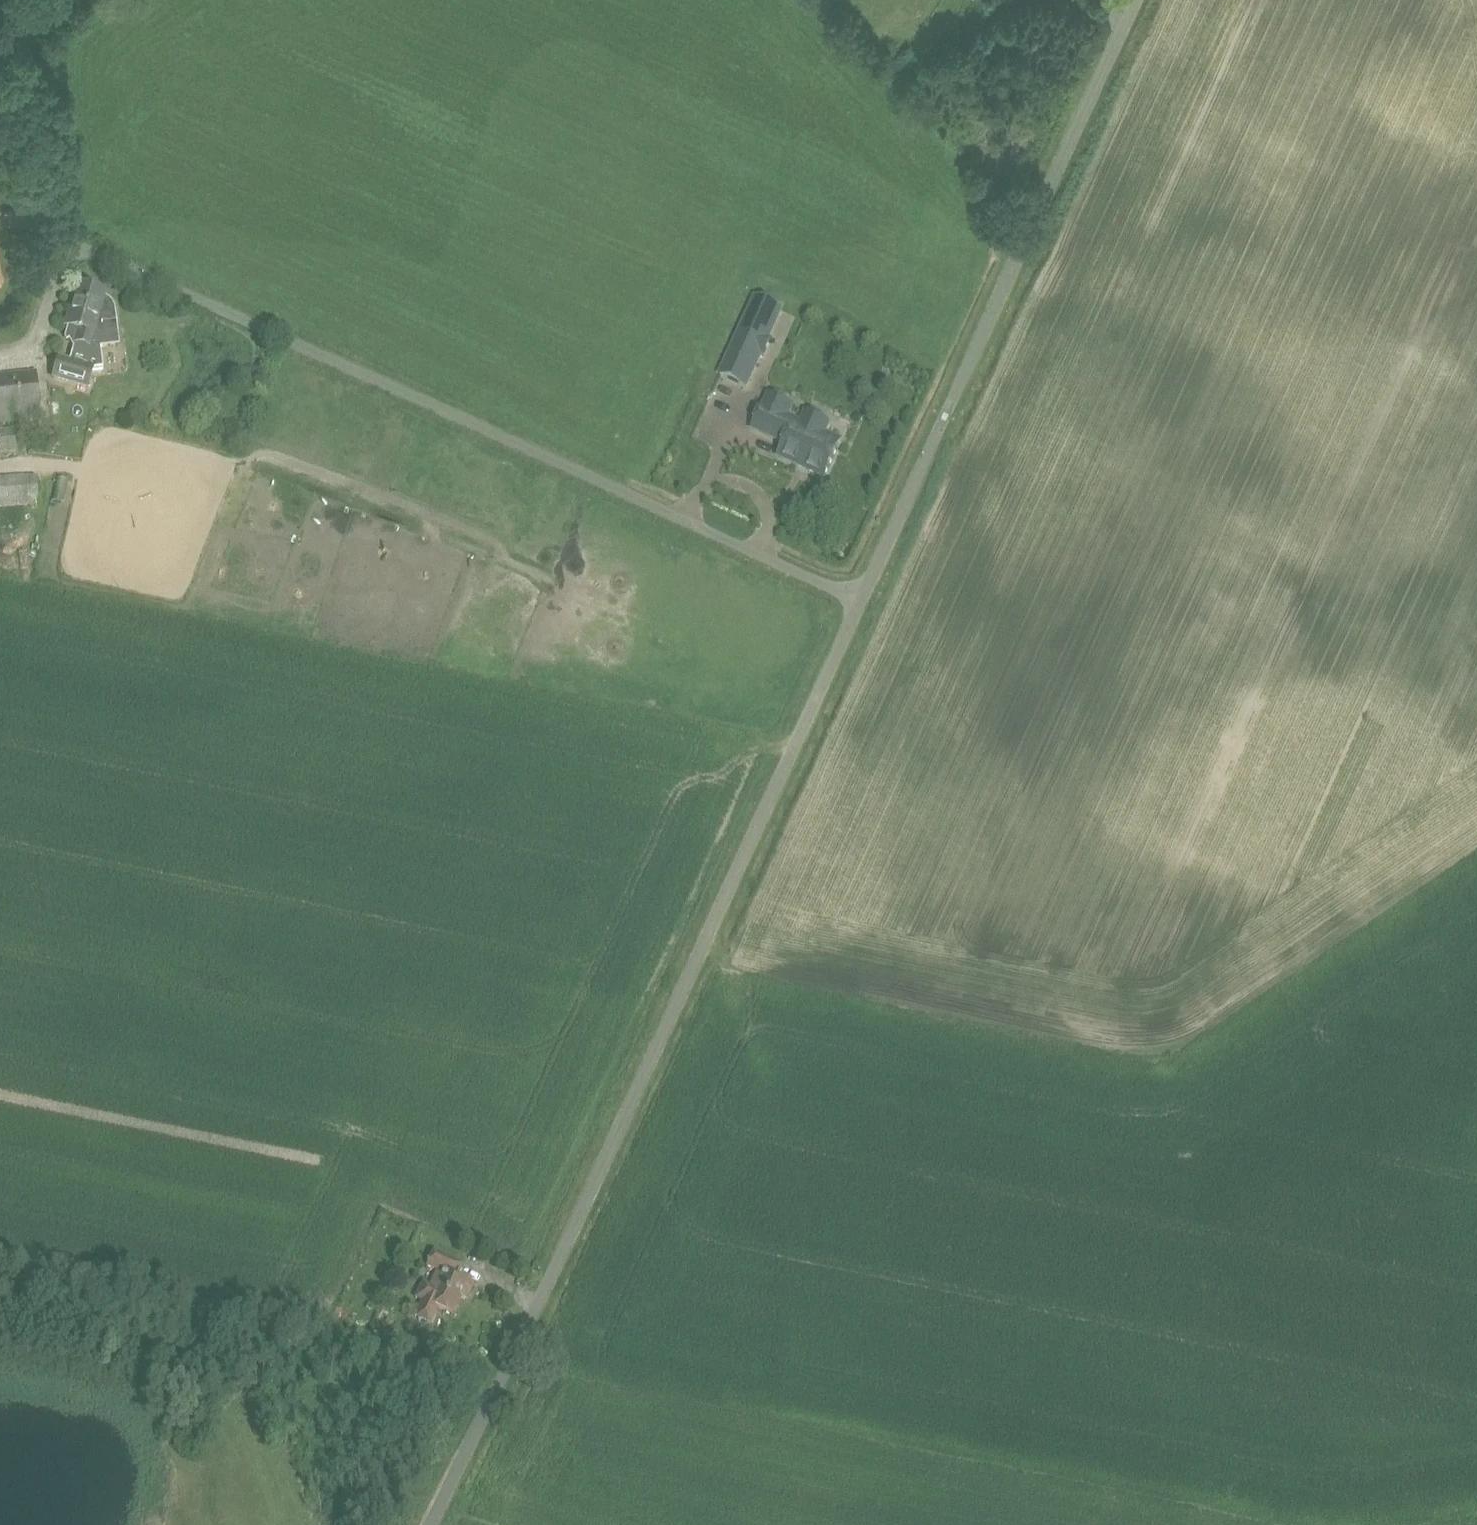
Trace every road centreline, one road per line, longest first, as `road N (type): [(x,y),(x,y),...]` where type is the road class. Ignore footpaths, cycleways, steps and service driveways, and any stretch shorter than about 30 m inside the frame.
road 1 (unclassified): [(424,1524),(1134,0)]
road 2 (track): [(47,0),(24,20),(14,72),(36,203),(50,227),(860,601)]

